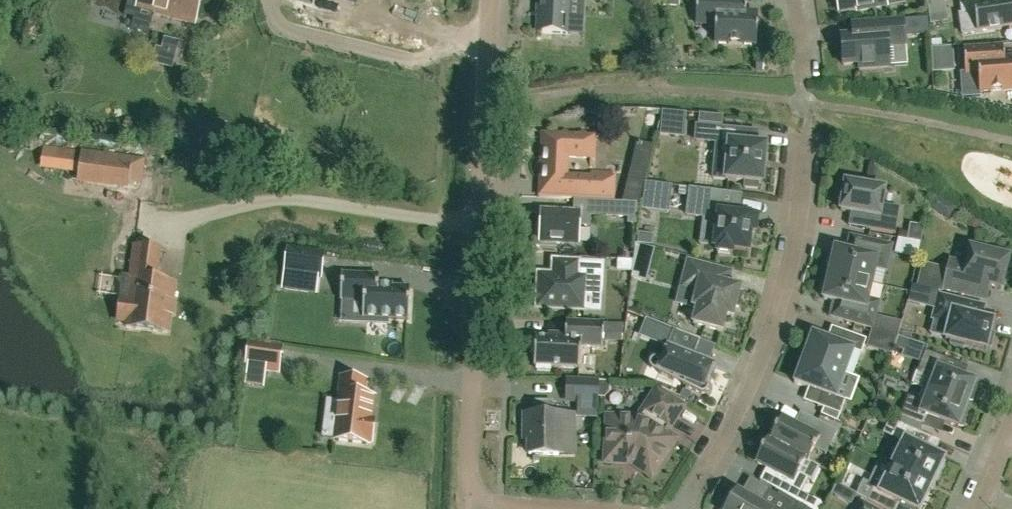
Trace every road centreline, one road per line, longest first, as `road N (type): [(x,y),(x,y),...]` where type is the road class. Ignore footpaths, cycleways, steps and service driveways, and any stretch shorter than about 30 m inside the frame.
road 1 (residential): [(467,506),(490,0)]
road 2 (residential): [(806,142),(796,231),(769,333),(739,409),(680,508)]

